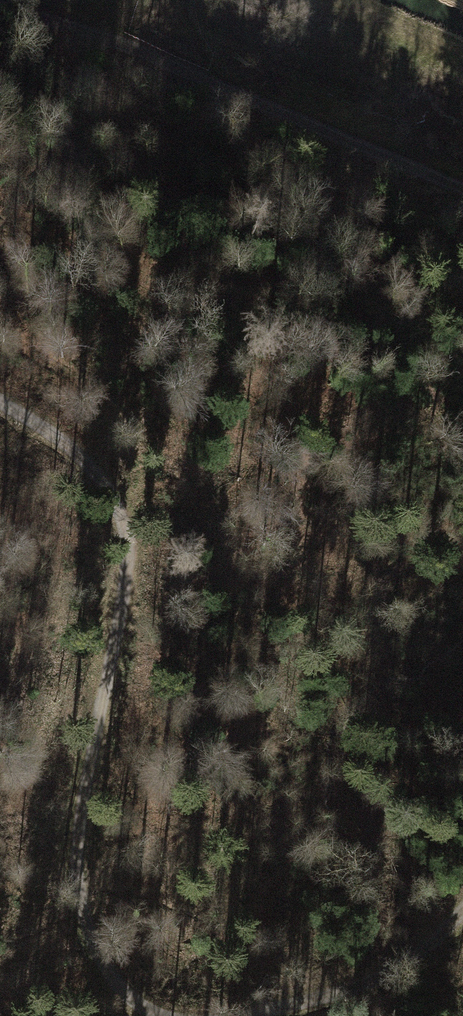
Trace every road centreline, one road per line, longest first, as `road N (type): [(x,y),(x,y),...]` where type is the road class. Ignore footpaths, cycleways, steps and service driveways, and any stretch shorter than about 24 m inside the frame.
road 1 (track): [(151,1015),(124,1000),(87,928),(73,870),(126,575),(126,513),(71,441),(0,399)]
road 2 (track): [(0,24),(462,192)]
road 3 (track): [(462,912),(384,980),(253,1015)]

